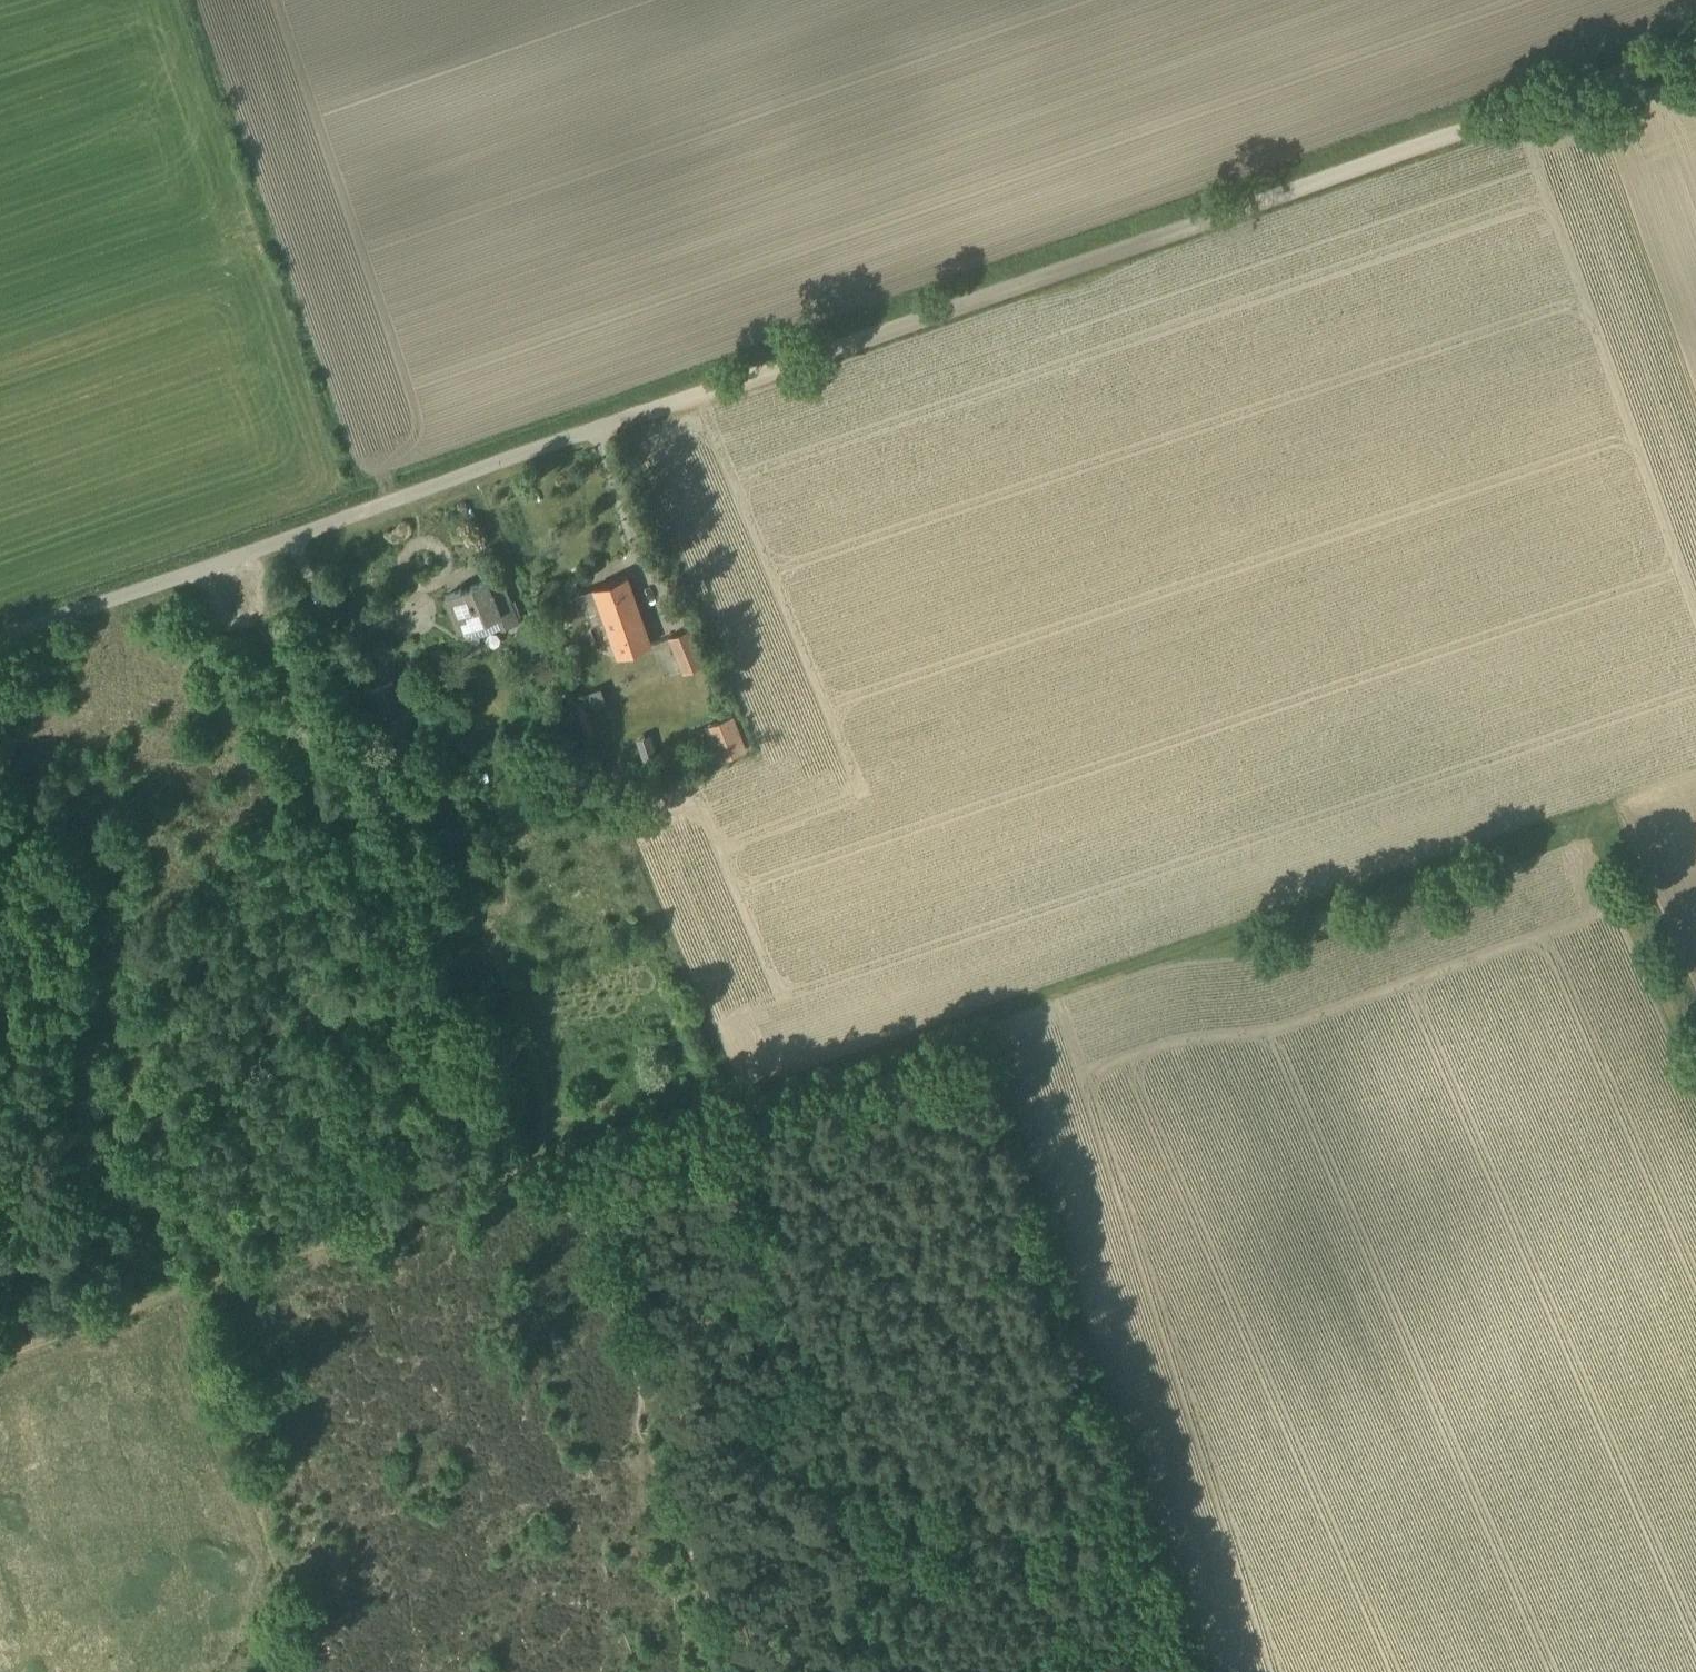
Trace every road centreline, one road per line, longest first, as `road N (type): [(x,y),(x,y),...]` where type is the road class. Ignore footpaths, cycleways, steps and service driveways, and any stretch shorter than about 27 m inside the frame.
road 1 (track): [(1695,1080),(1569,828),(0,1342)]
road 2 (track): [(620,424),(1695,47)]
road 3 (unclassified): [(0,635),(620,424)]

